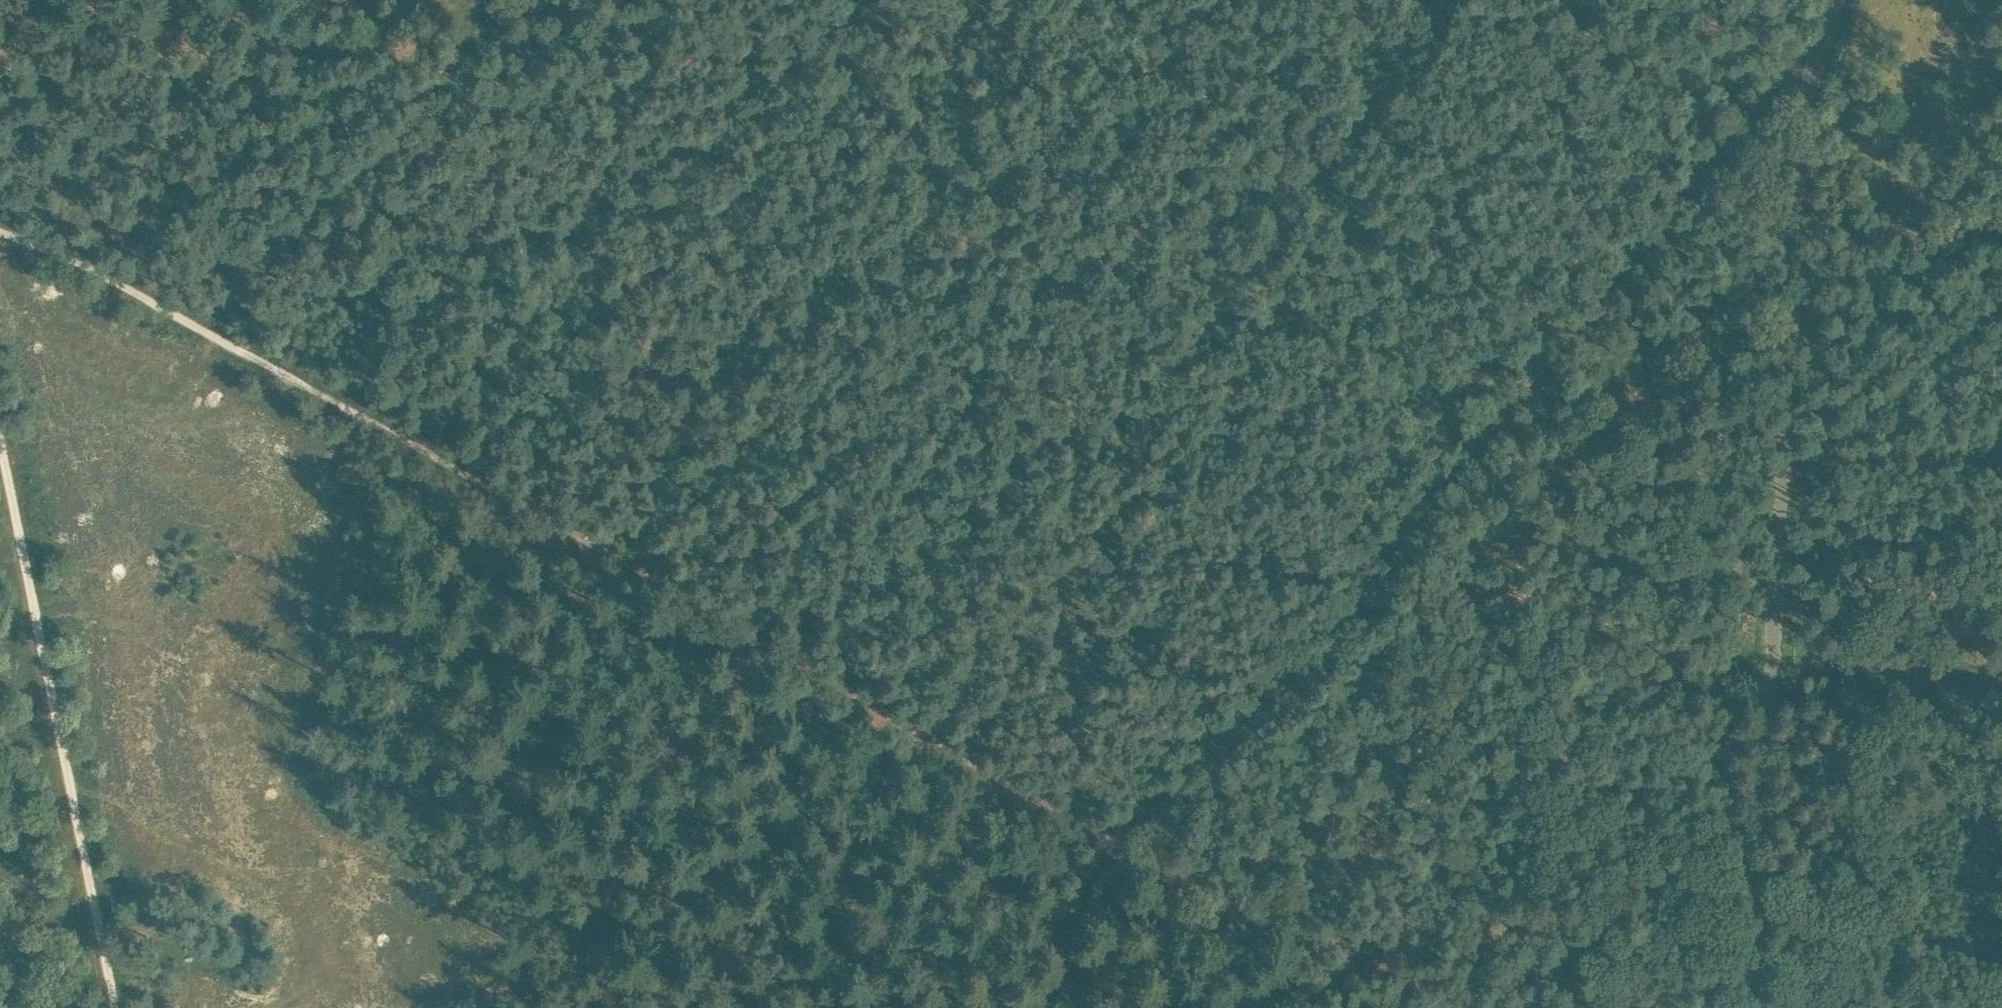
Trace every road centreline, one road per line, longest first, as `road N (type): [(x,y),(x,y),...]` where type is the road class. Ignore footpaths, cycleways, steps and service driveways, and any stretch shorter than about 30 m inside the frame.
road 1 (unclassified): [(1750,1007),(1807,111),(1839,0)]

